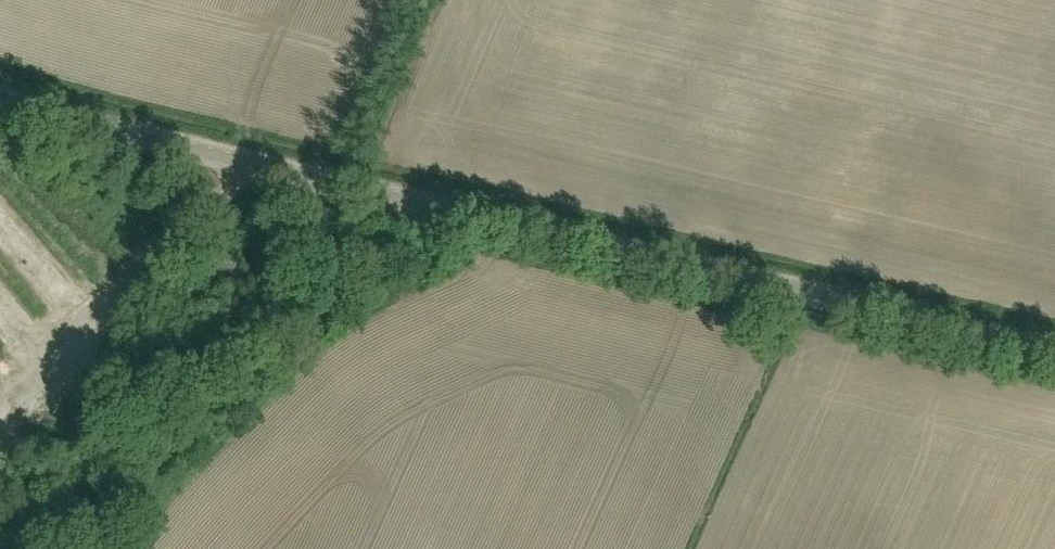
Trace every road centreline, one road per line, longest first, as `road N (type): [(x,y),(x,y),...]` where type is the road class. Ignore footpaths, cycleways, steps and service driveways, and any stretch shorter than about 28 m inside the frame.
road 1 (unclassified): [(1054,351),(171,156),(0,100)]

